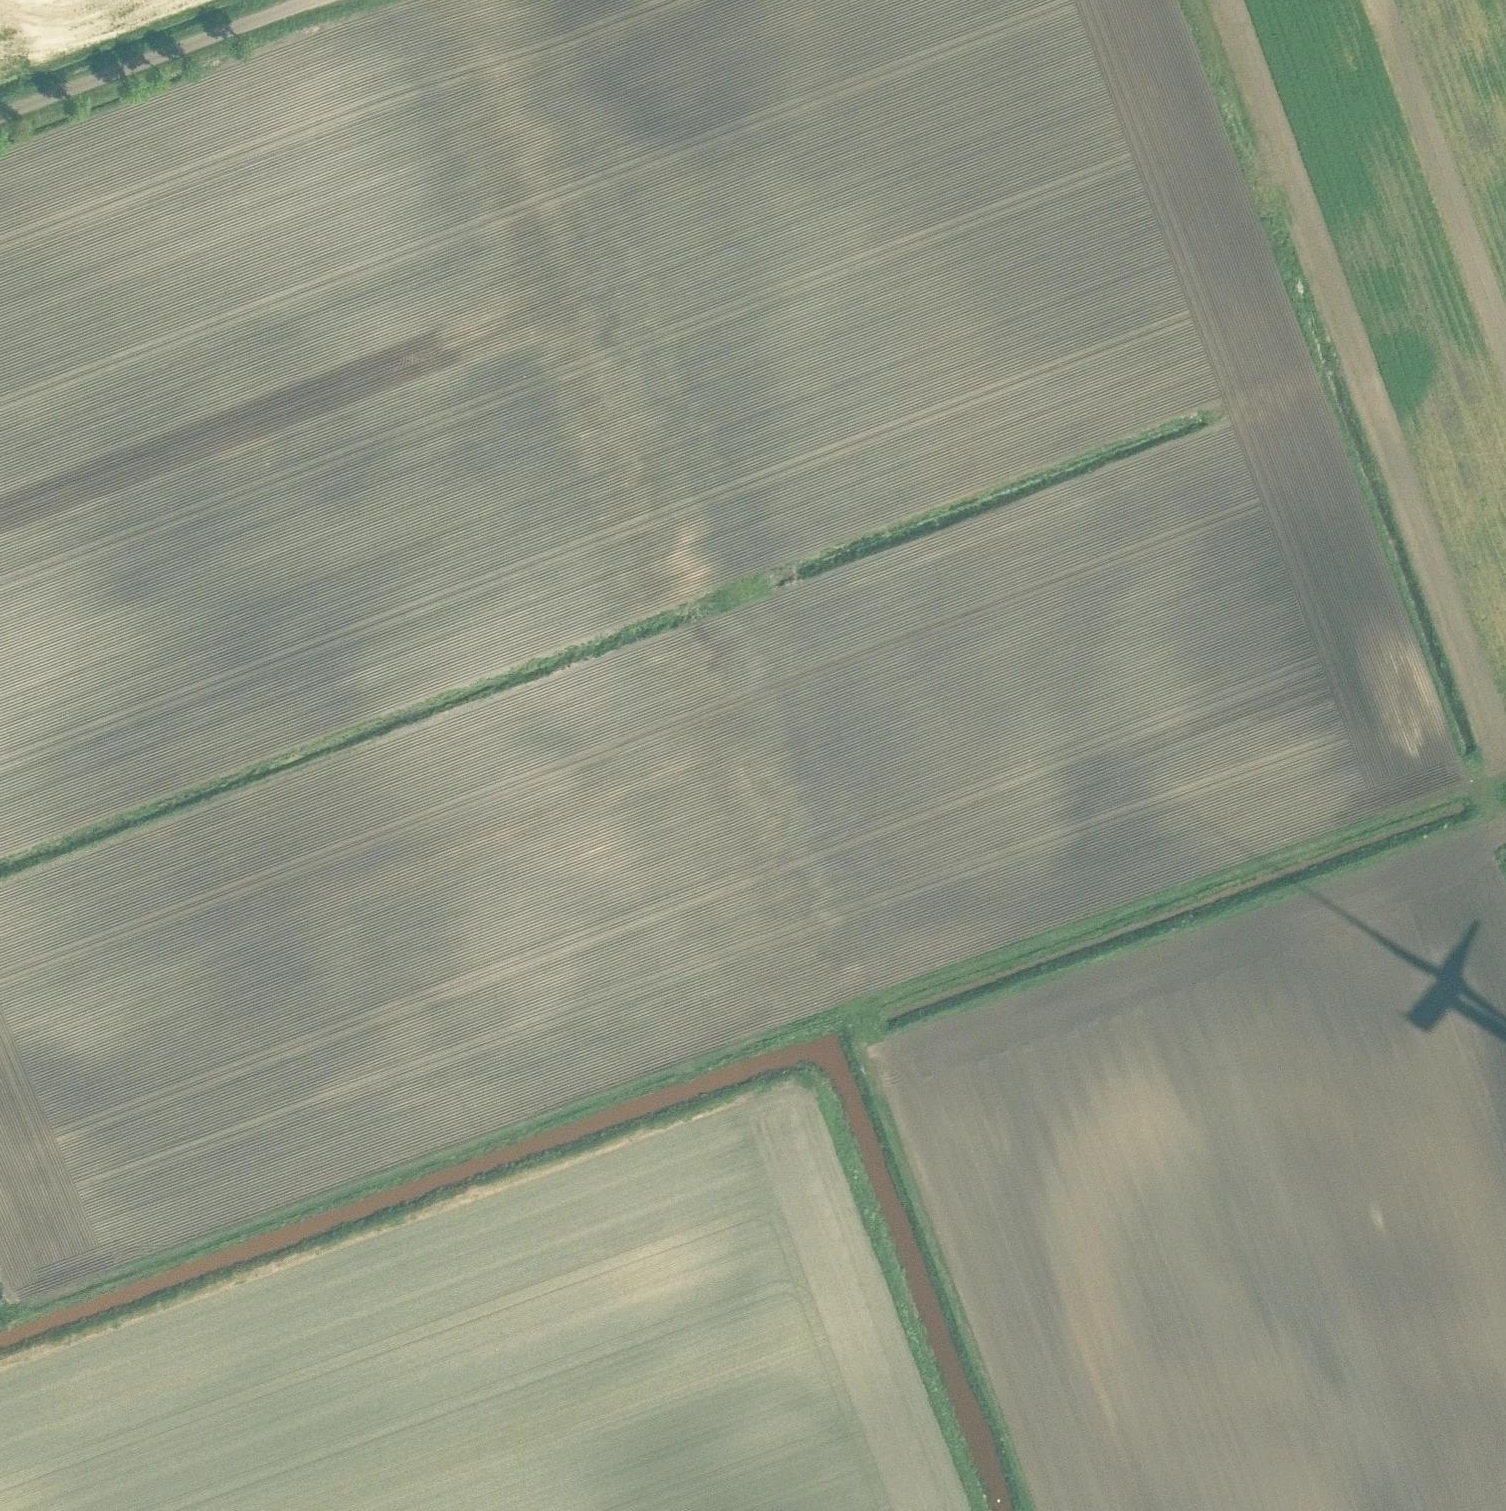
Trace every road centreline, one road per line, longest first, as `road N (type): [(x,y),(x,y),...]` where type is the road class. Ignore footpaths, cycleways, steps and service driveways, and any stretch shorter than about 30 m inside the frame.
road 1 (unclassified): [(0,114),(306,0)]

